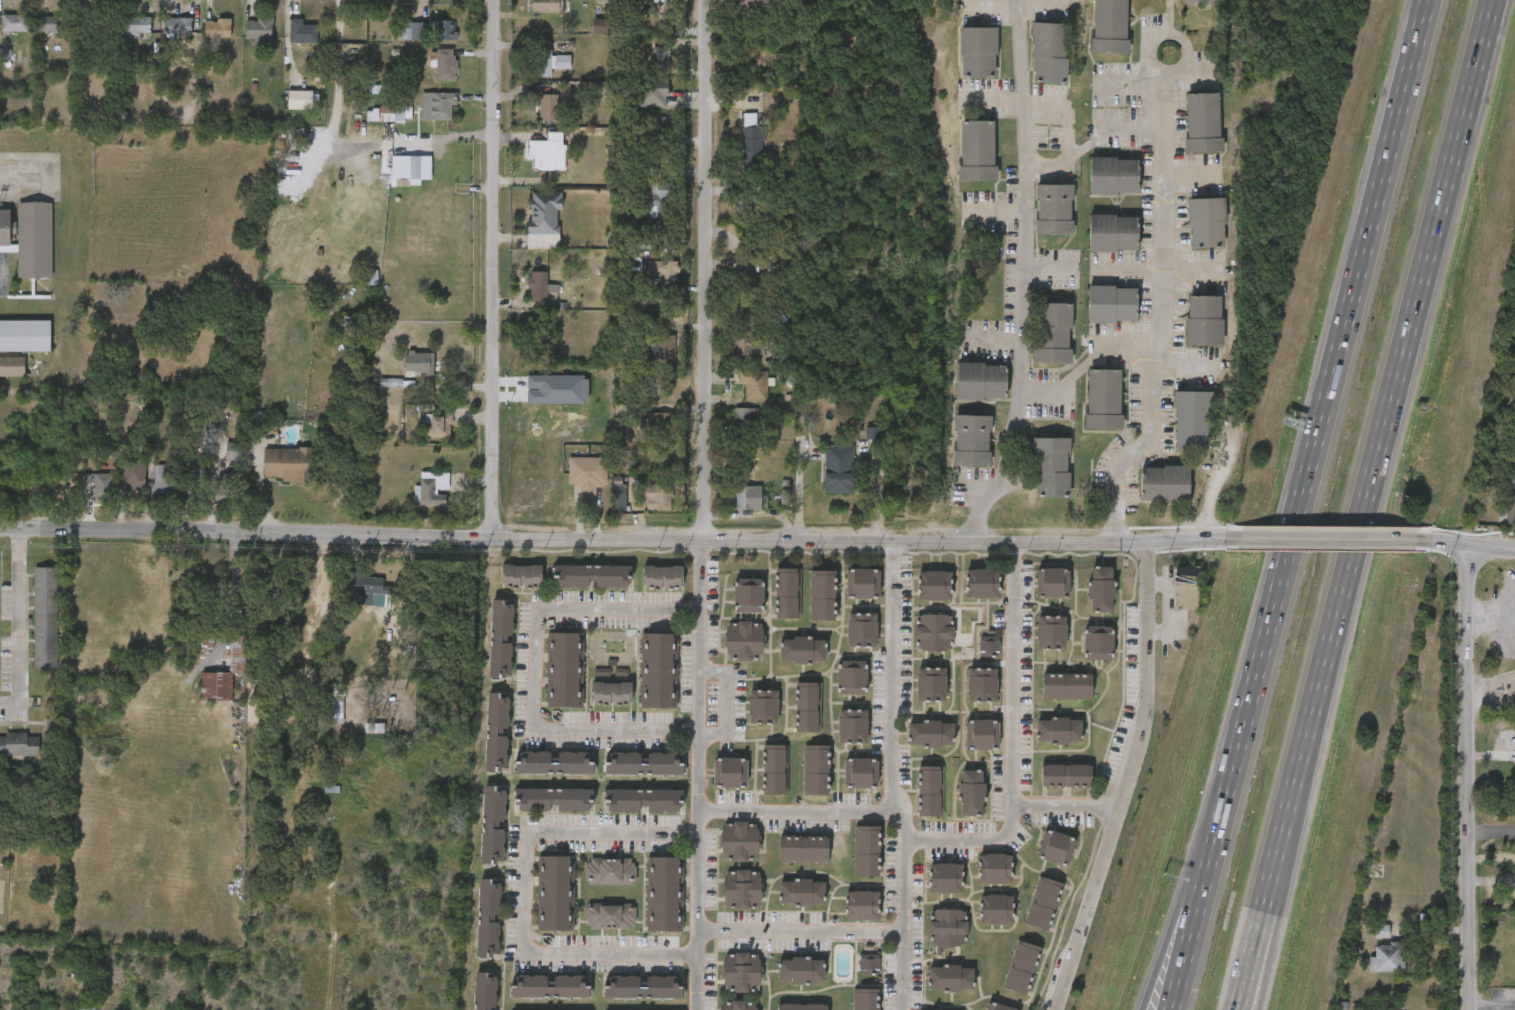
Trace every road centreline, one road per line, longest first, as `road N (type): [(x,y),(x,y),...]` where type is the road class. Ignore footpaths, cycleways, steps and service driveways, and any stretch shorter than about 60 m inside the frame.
road 1 (tertiary): [(0,528),(493,539),(1225,540)]
road 2 (motorway): [(1247,1009),(1494,0)]
road 3 (motorway): [(1429,0),(1304,493),(1203,830)]
road 4 (residential): [(496,0),(493,539)]
road 5 (residential): [(706,0),(704,539)]
road 6 (residential): [(1145,540),(1147,711),(1058,1009)]
road 7 (tertiary): [(1470,546),(1471,1009)]
road 8 (tertiary): [(1225,540),(1430,542)]
road 9 (residential): [(0,703),(12,703),(18,691),(19,528)]
road 10 (motorway): [(1203,830),(1161,1009)]
road 11 (motorway): [(1203,830),(1148,994)]
road 12 (motorway): [(1262,995),(1289,856)]

